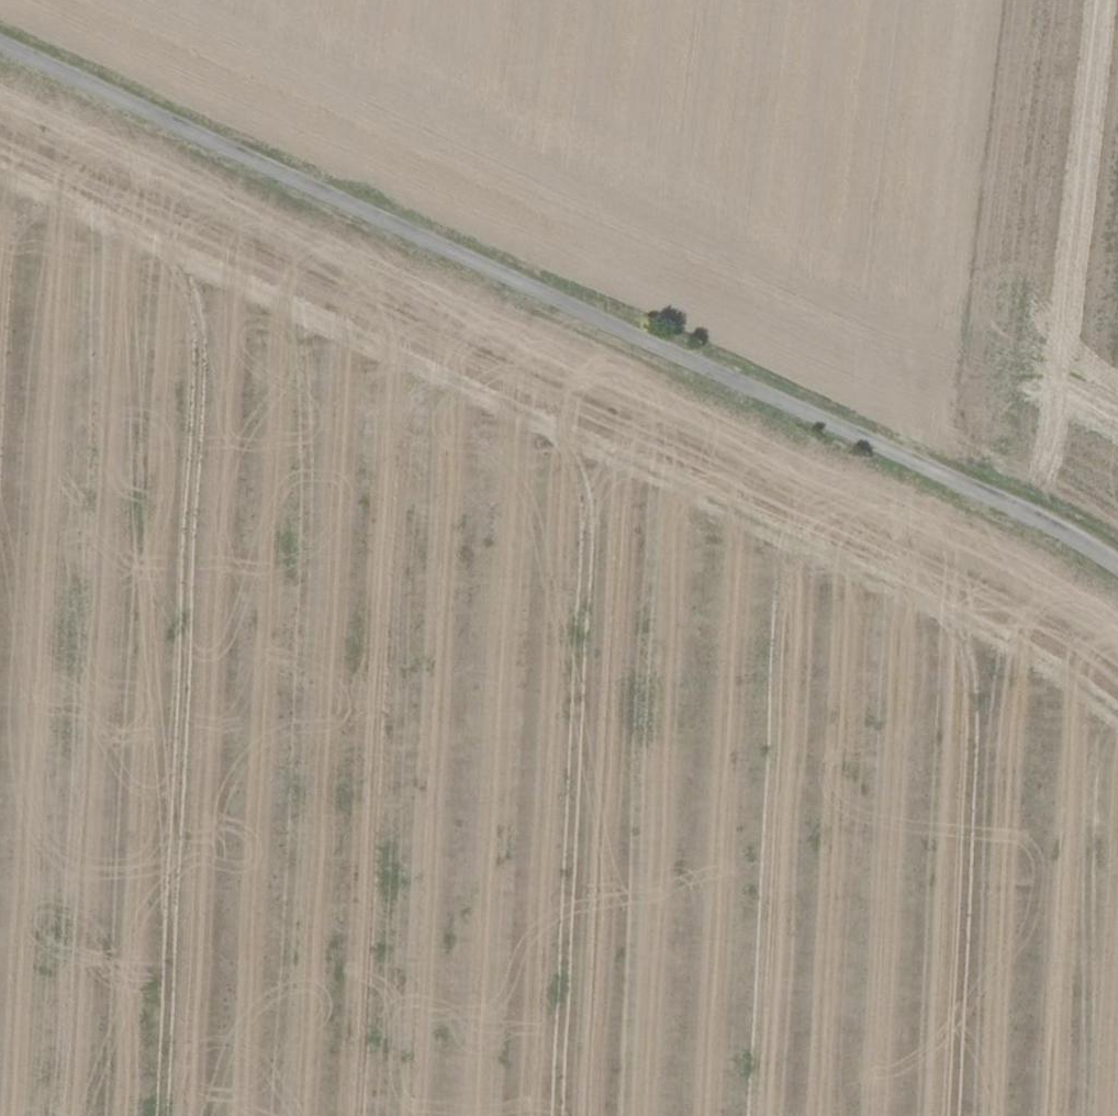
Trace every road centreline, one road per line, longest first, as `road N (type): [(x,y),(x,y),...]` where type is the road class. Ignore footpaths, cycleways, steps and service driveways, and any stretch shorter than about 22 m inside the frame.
road 1 (unclassified): [(1117,565),(985,494),(0,43)]

